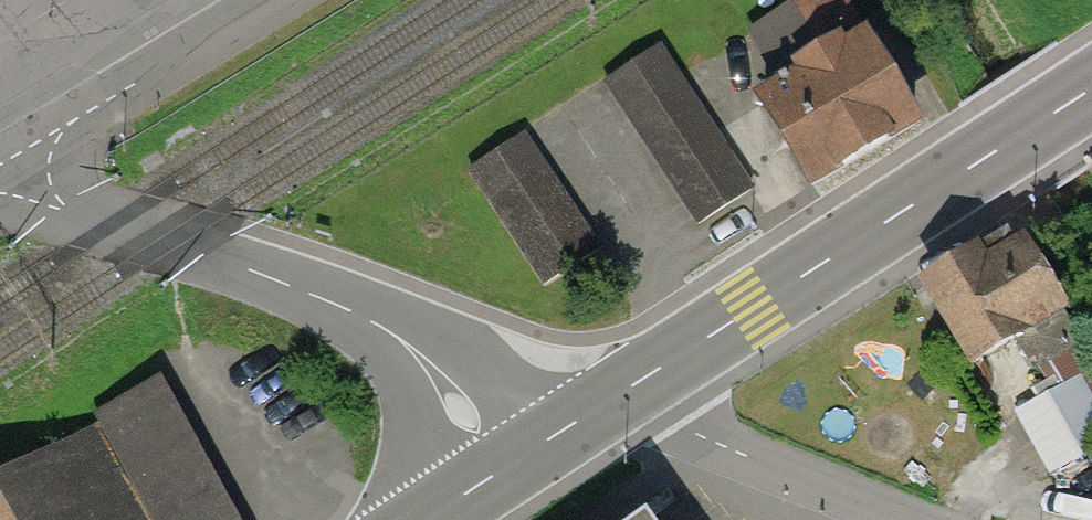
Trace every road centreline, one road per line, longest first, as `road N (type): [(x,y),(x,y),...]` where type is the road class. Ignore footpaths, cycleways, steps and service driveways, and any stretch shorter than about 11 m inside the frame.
road 1 (residential): [(502,467),(434,372),(385,327),(174,240),(69,211),(20,176)]
road 2 (residential): [(640,382),(1091,89)]
road 3 (residential): [(916,519),(666,421),(640,382)]
road 4 (residential): [(20,176),(75,118),(272,0)]
road 5 (residential): [(502,467),(640,382)]

